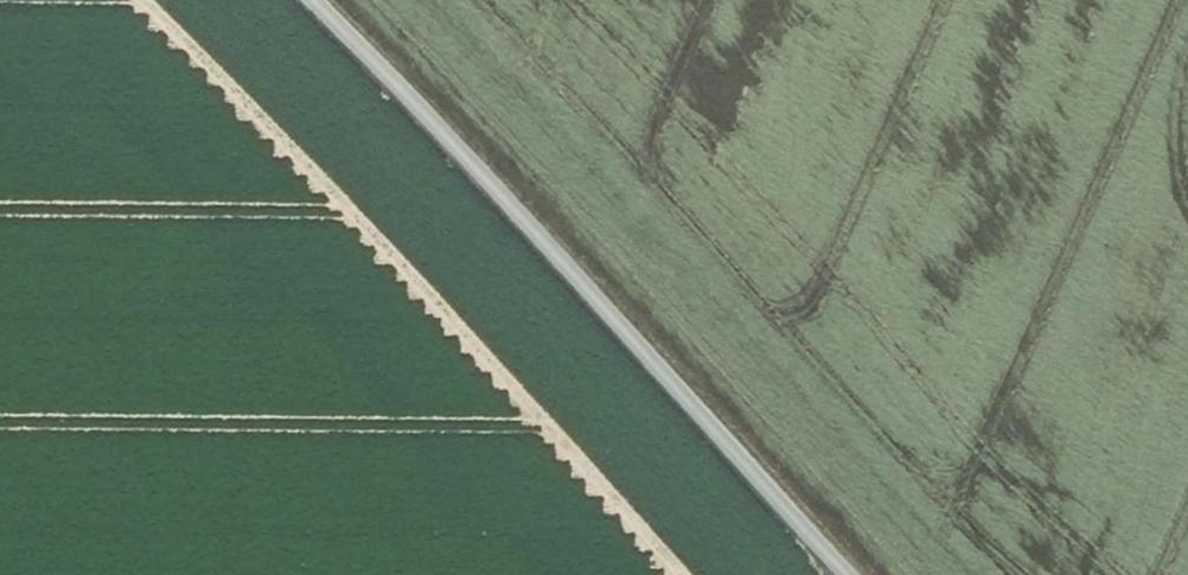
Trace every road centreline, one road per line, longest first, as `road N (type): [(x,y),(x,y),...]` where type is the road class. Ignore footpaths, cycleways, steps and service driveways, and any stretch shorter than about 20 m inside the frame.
road 1 (unclassified): [(841,574),(307,0)]

